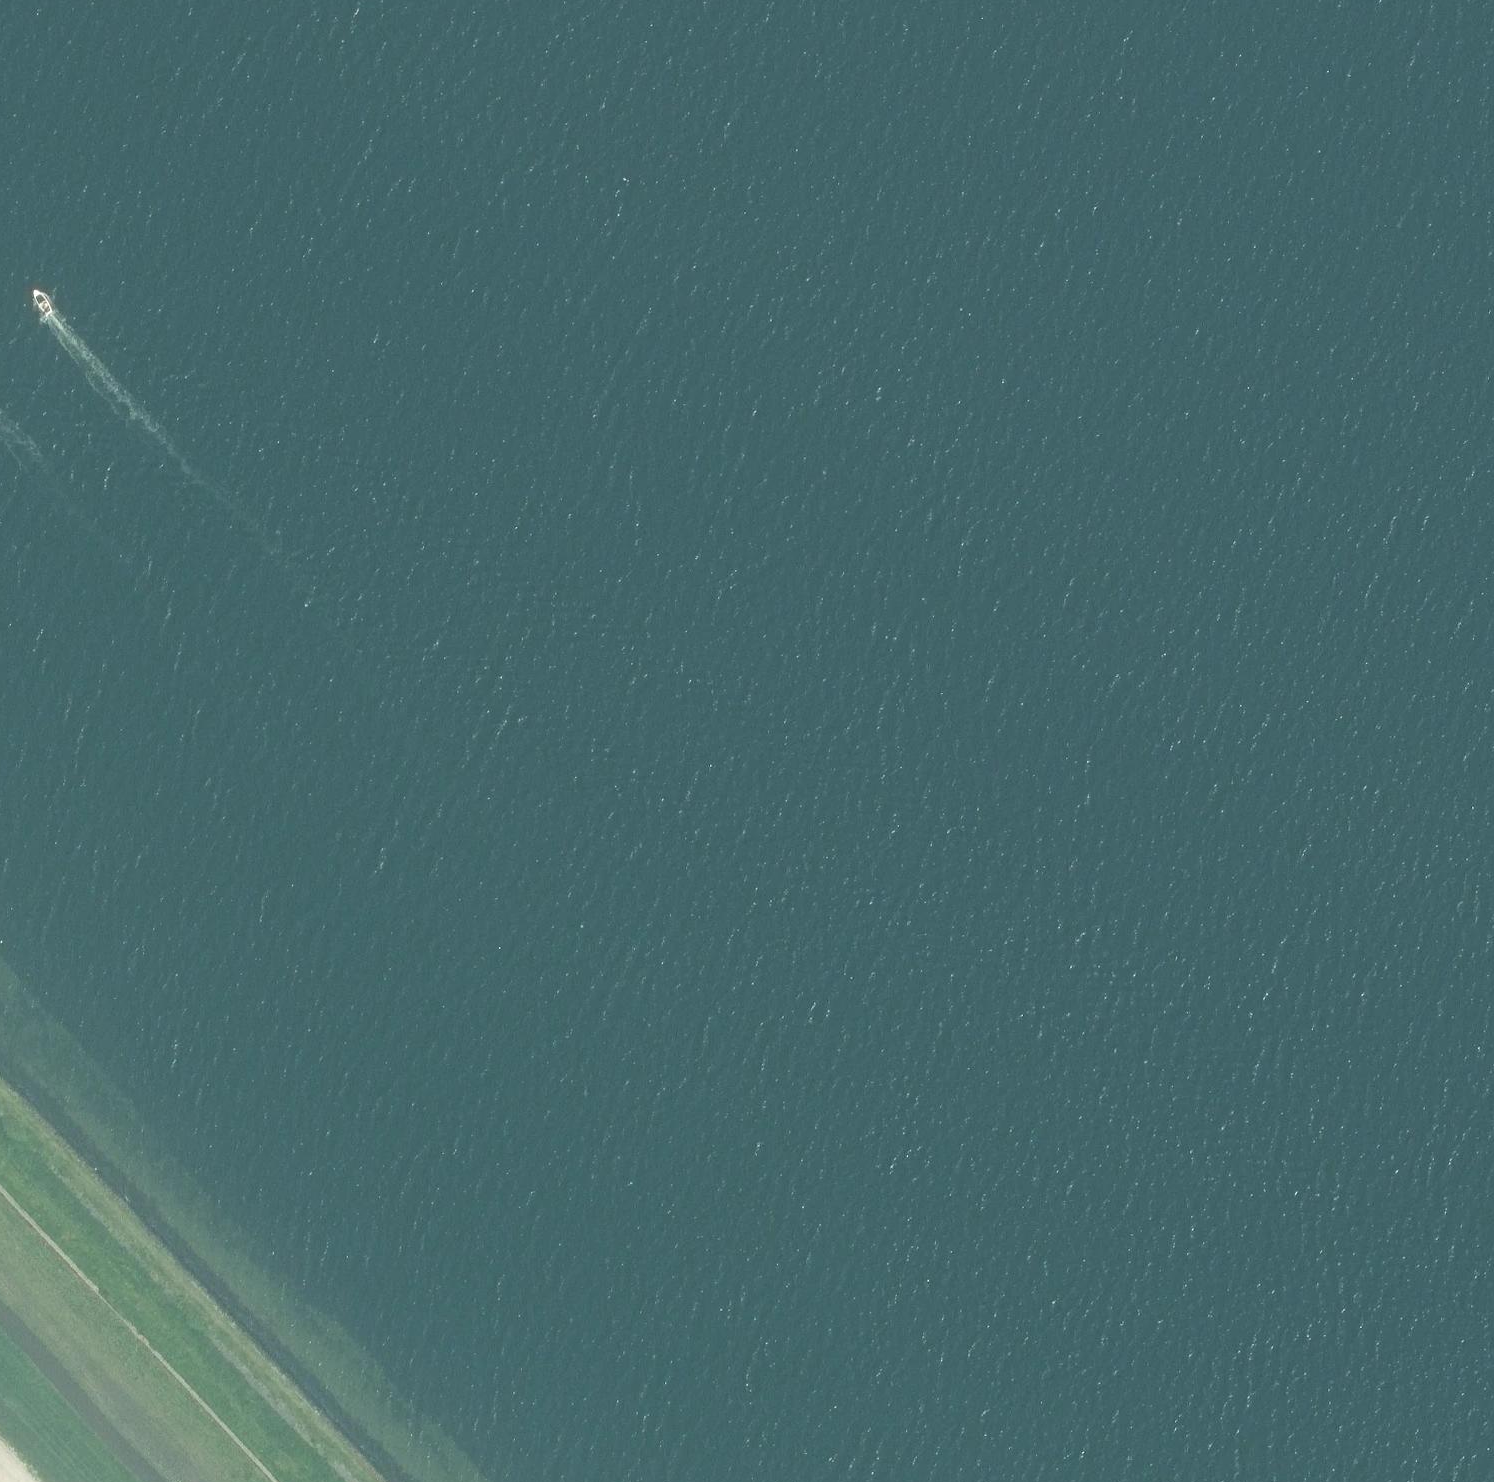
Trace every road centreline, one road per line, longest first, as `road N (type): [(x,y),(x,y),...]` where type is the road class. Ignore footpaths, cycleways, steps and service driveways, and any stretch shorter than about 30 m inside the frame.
road 1 (track): [(120,1481),(0,1349)]

